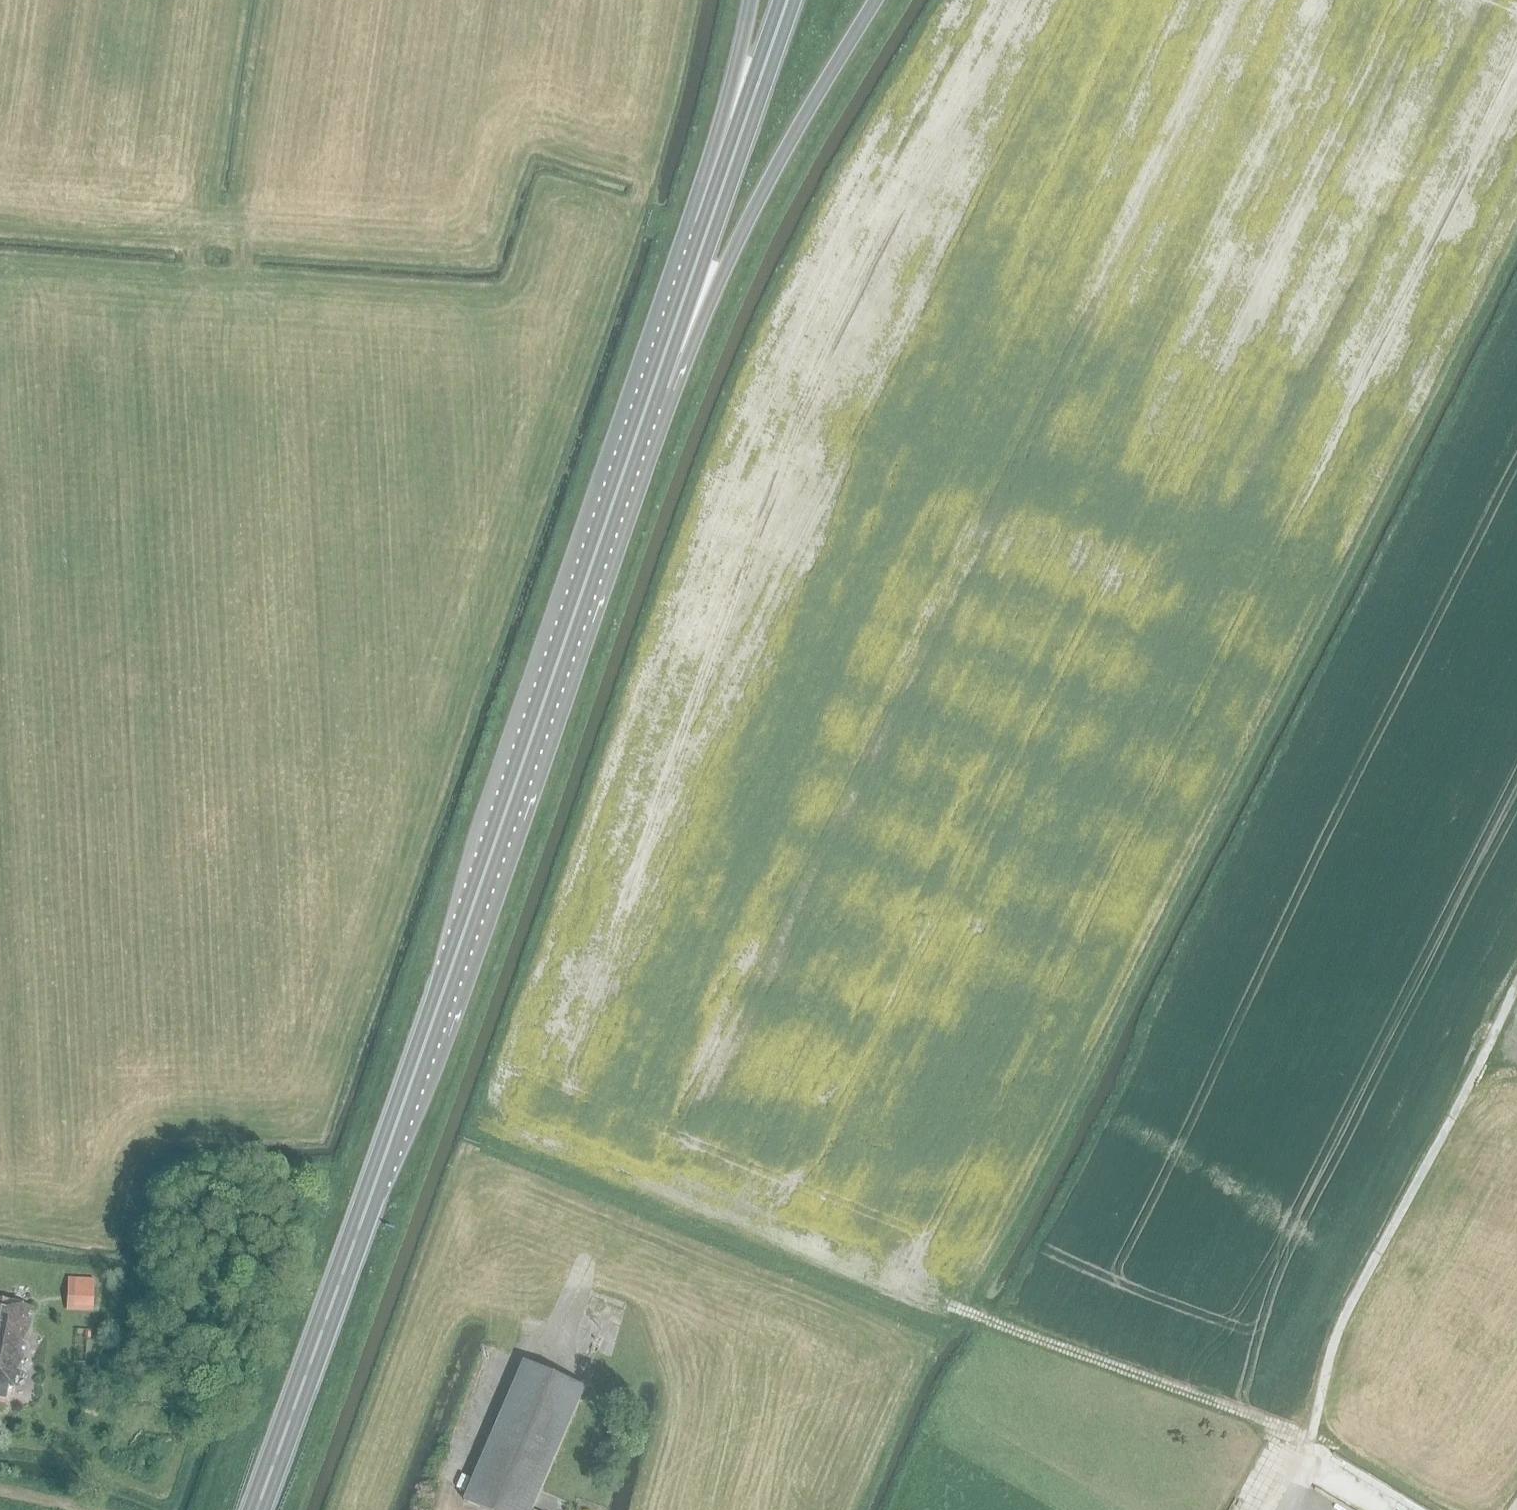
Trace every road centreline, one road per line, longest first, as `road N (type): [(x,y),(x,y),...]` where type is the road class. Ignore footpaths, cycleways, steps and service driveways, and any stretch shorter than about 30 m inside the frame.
road 1 (trunk): [(256,1509),(654,385)]
road 2 (trunk): [(654,385),(874,0)]
road 3 (trunk): [(709,229),(788,0)]
road 4 (trunk): [(750,0),(709,229)]
road 5 (trunk): [(654,385),(709,229)]

